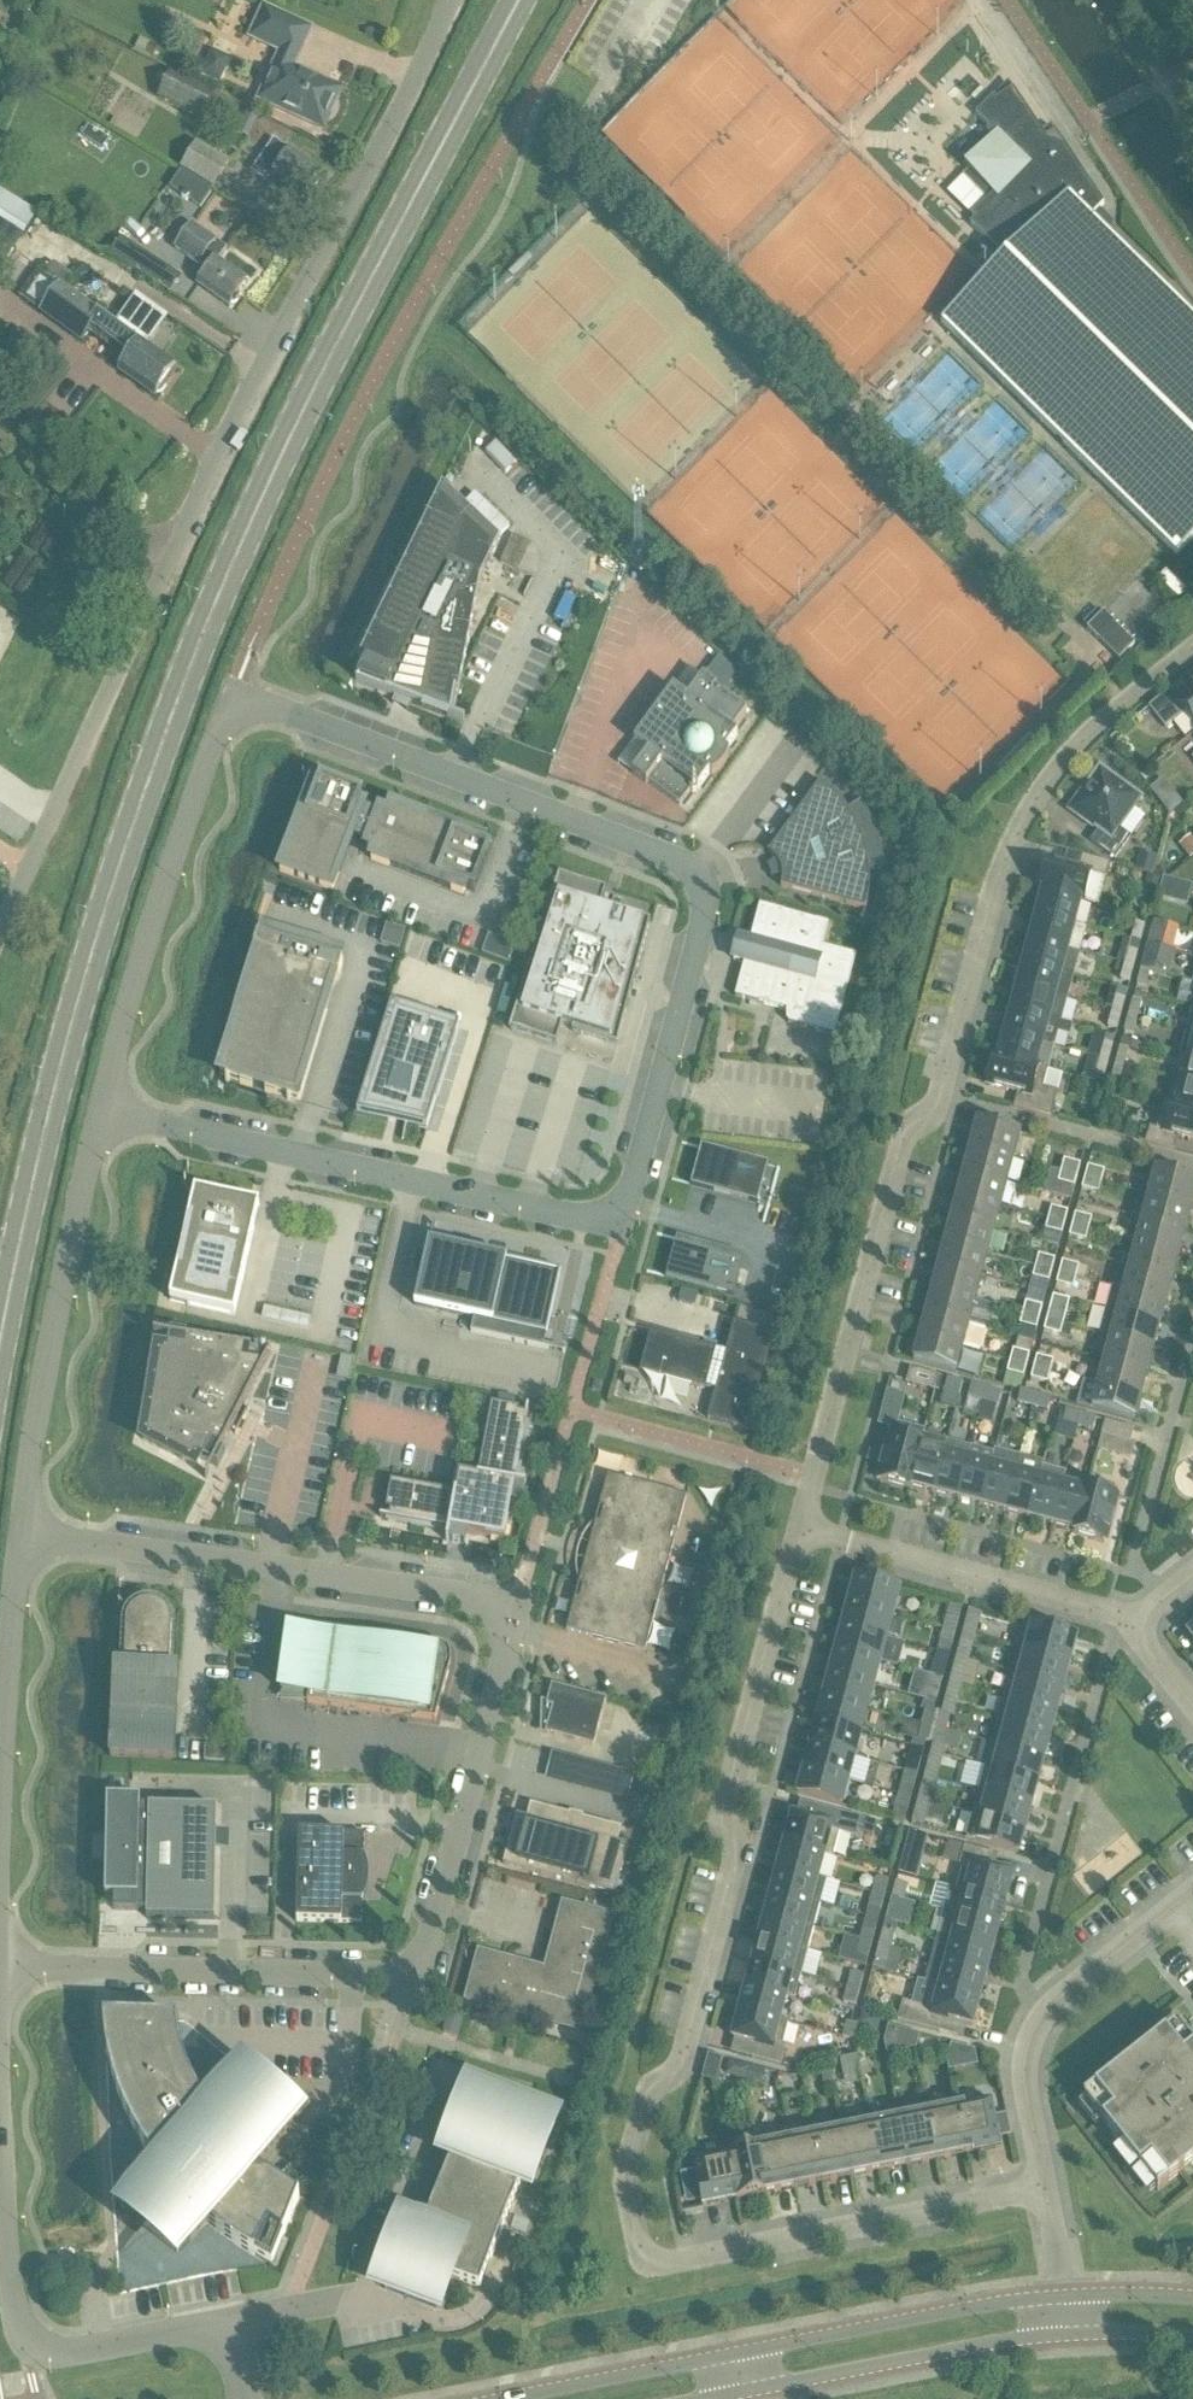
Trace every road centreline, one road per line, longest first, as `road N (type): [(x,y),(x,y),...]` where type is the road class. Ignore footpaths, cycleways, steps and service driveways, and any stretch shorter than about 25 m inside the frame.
road 1 (secondary): [(0,1370),(75,1031),(188,676),(282,460),(516,0)]
road 2 (residential): [(232,693),(696,872),(709,888),(712,915),(623,1228),(102,1113)]
road 3 (residential): [(0,1967),(415,1978),(519,1609),(24,1537)]
road 4 (residential): [(801,1532),(721,1811),(736,1859),(683,2064),(647,2092),(627,2183),(648,2270),(1051,2187)]
road 5 (residential): [(1192,646),(1022,813),(941,1095),(914,1134),(801,1532)]
road 6 (residential): [(180,553),(449,0)]
road 7 (residential): [(237,2327),(75,2355),(26,2345),(10,2257),(0,2057)]
road 8 (residential): [(102,1113),(133,985),(232,693)]
road 9 (residential): [(24,1537),(46,1371),(102,1113)]
road 10 (unclassified): [(0,934),(180,553)]
road 11 (residential): [(0,1943),(0,1822),(24,1537)]
road 12 (residential): [(1192,1909),(1059,2018),(1031,2060),(1051,2187)]
road 13 (residential): [(1139,1622),(801,1532)]
road 14 (tertiary): [(1070,2297),(743,2354)]
road 15 (tertiary): [(750,2393),(1076,2335)]
road 16 (tertiary): [(743,2354),(516,2398)]
road 17 (tertiary): [(1192,2301),(1070,2297)]

